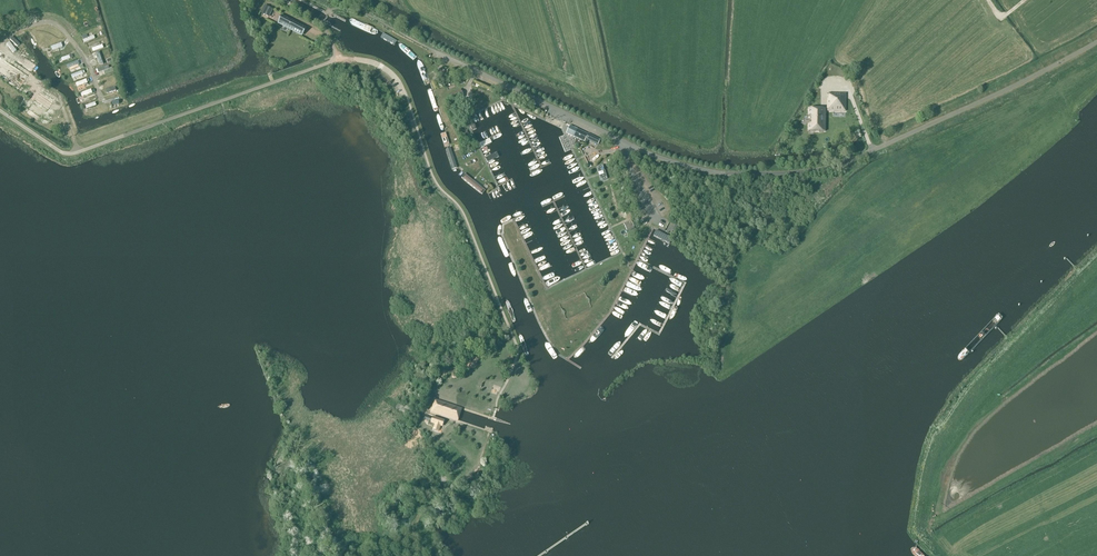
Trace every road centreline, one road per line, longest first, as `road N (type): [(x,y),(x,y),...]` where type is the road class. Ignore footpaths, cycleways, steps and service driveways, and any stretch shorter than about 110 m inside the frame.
road 1 (unclassified): [(824,169),(723,174),(668,160),(430,49)]
road 2 (unclassified): [(824,169),(977,107),(1096,44)]
road 3 (unclassified): [(124,135),(66,154),(0,112)]

